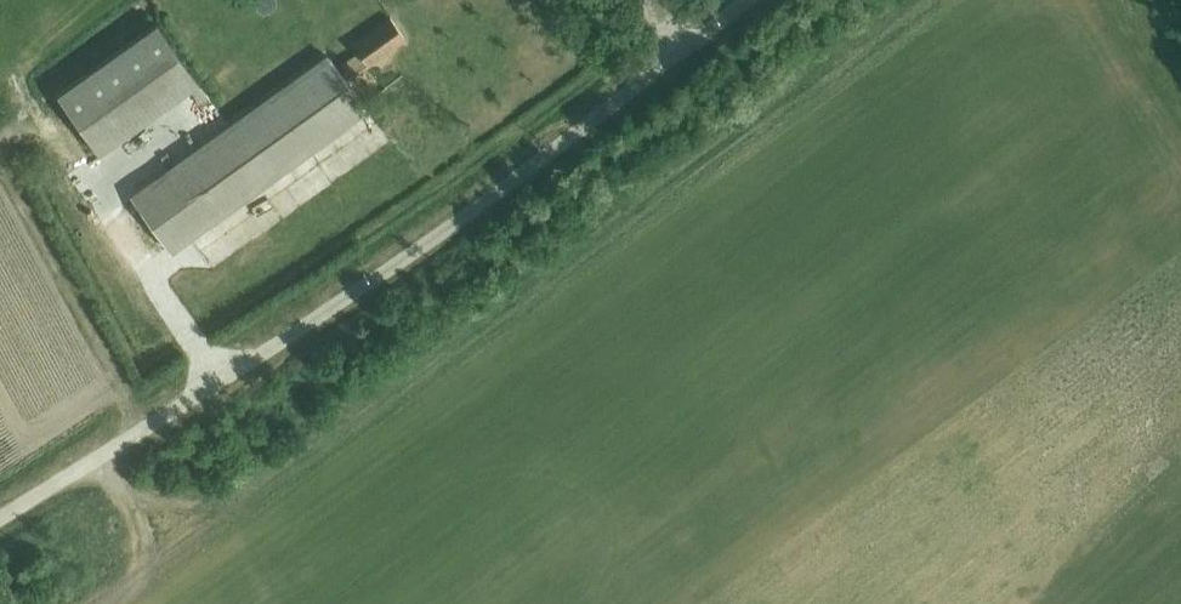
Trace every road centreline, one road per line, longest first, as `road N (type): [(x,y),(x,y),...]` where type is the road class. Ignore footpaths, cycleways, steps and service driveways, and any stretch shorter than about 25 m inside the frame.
road 1 (track): [(91,456),(128,488),(202,502),(248,483),(876,0)]
road 2 (residential): [(749,0),(456,223),(0,515)]

